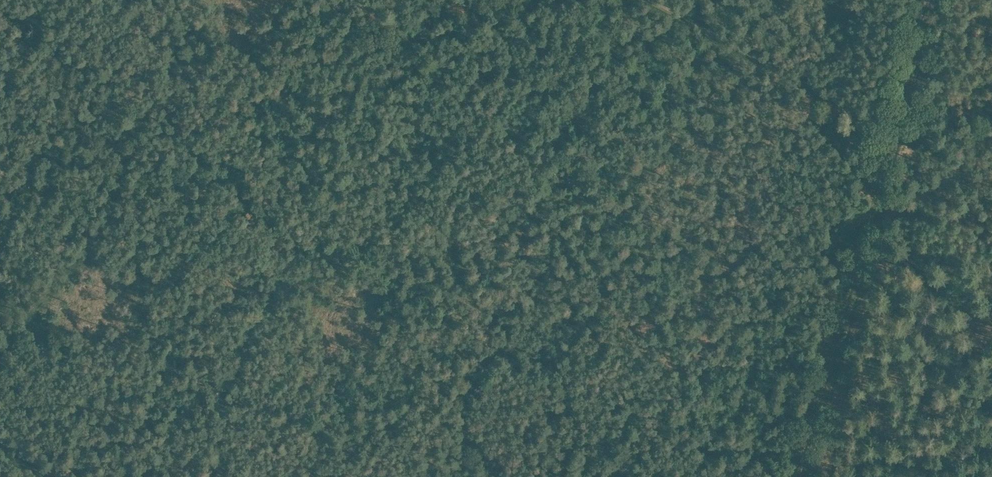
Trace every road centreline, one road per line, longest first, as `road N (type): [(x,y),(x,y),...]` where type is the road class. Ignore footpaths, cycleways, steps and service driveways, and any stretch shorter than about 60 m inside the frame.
road 1 (track): [(926,0),(796,476)]

